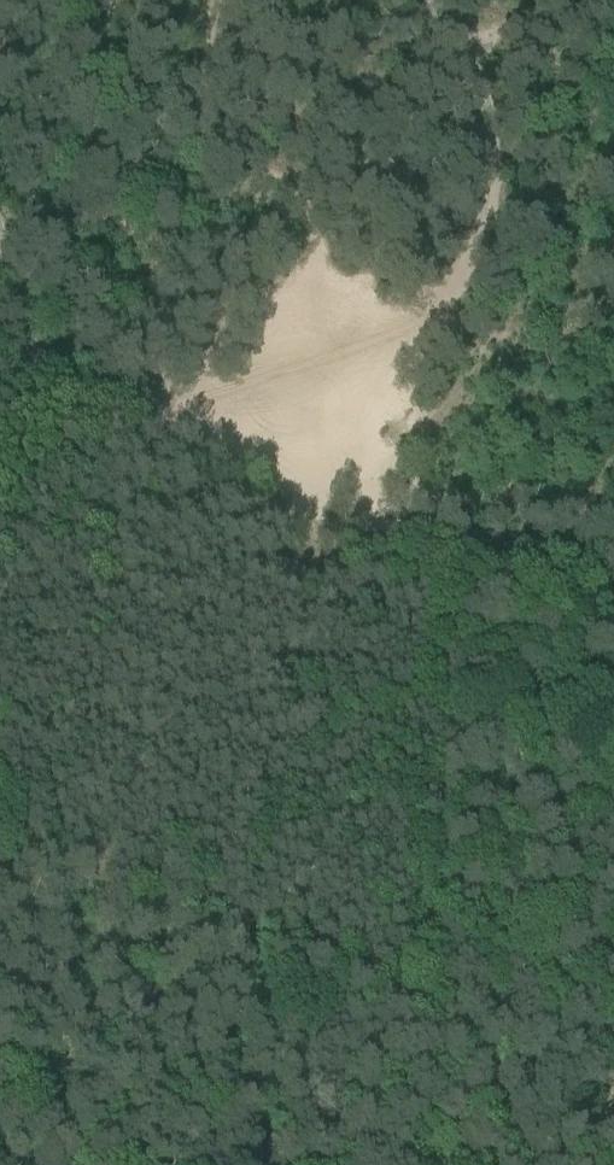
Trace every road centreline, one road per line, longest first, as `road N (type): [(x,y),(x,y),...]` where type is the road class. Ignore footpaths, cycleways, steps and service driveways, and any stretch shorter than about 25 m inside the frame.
road 1 (track): [(0,321),(613,584)]
road 2 (track): [(509,538),(449,676),(443,758),(459,1164)]

